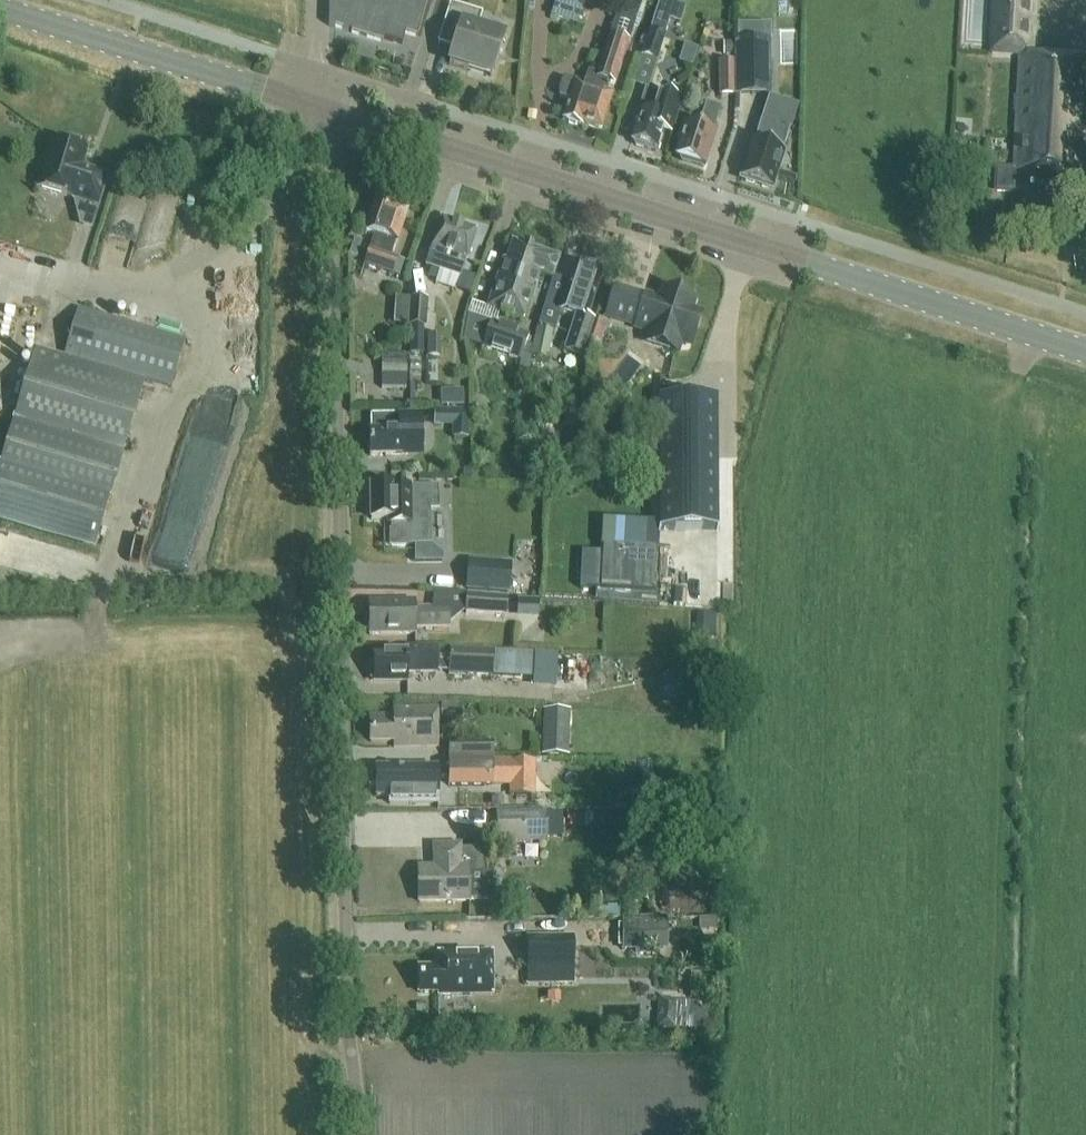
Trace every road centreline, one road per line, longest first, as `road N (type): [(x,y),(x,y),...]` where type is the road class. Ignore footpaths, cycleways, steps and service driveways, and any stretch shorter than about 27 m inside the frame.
road 1 (unclassified): [(350,1134),(337,683),(337,114)]
road 2 (tertiary): [(1085,352),(337,114)]
road 3 (tertiary): [(337,114),(0,9)]

